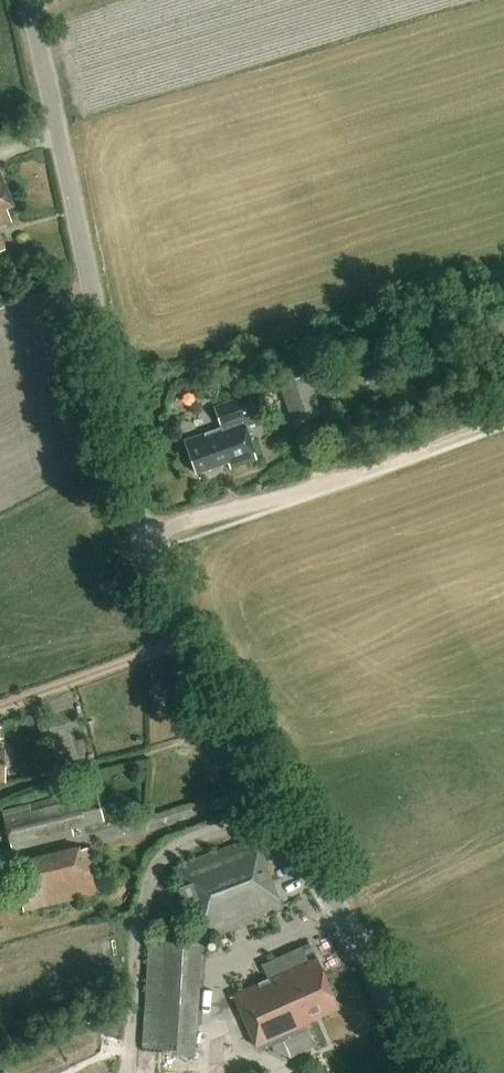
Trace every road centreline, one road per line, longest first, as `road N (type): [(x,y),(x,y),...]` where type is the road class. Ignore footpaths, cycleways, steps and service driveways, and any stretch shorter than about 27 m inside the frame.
road 1 (unclassified): [(420,1072),(355,932),(183,645),(149,553),(28,0)]
road 2 (track): [(144,534),(503,418)]

